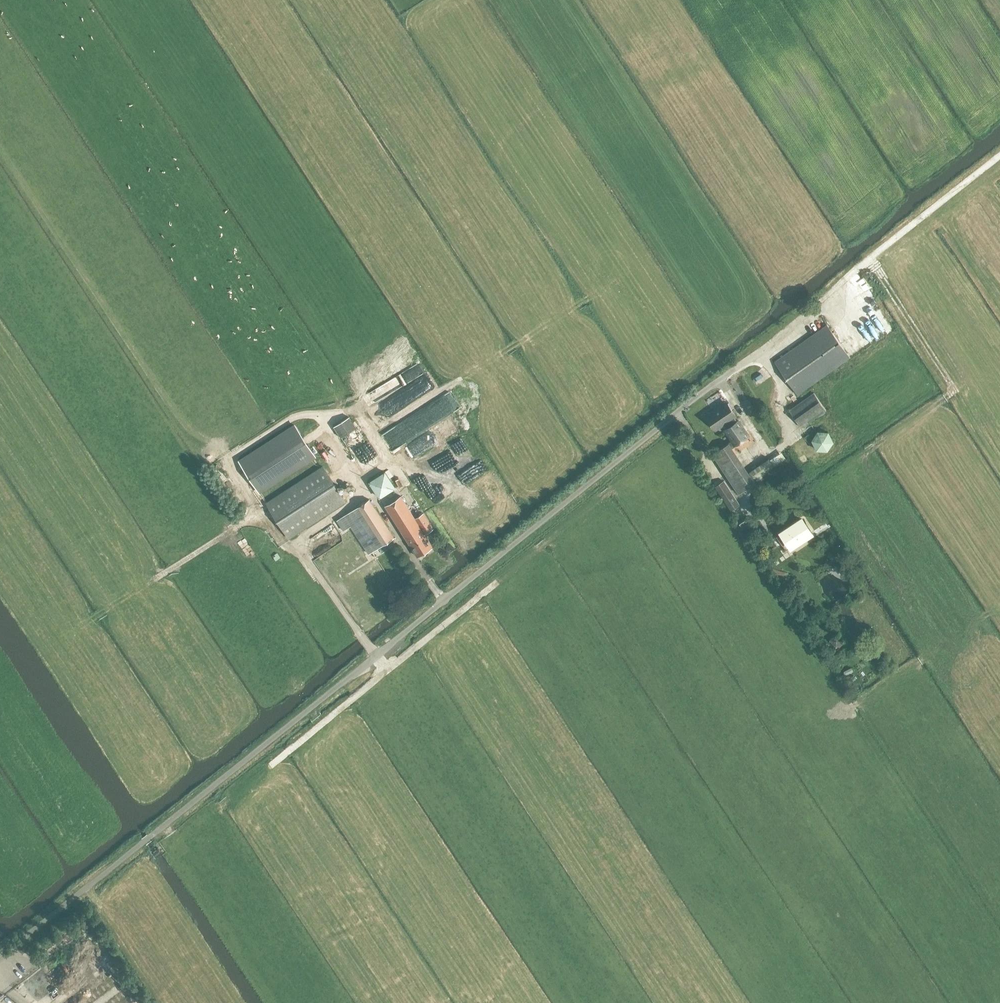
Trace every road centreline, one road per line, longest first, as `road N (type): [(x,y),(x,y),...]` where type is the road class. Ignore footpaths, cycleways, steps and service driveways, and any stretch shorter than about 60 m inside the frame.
road 1 (unclassified): [(0,957),(687,406)]
road 2 (track): [(999,155),(869,259),(955,390),(947,396)]
road 3 (track): [(869,259),(765,353),(687,406)]

